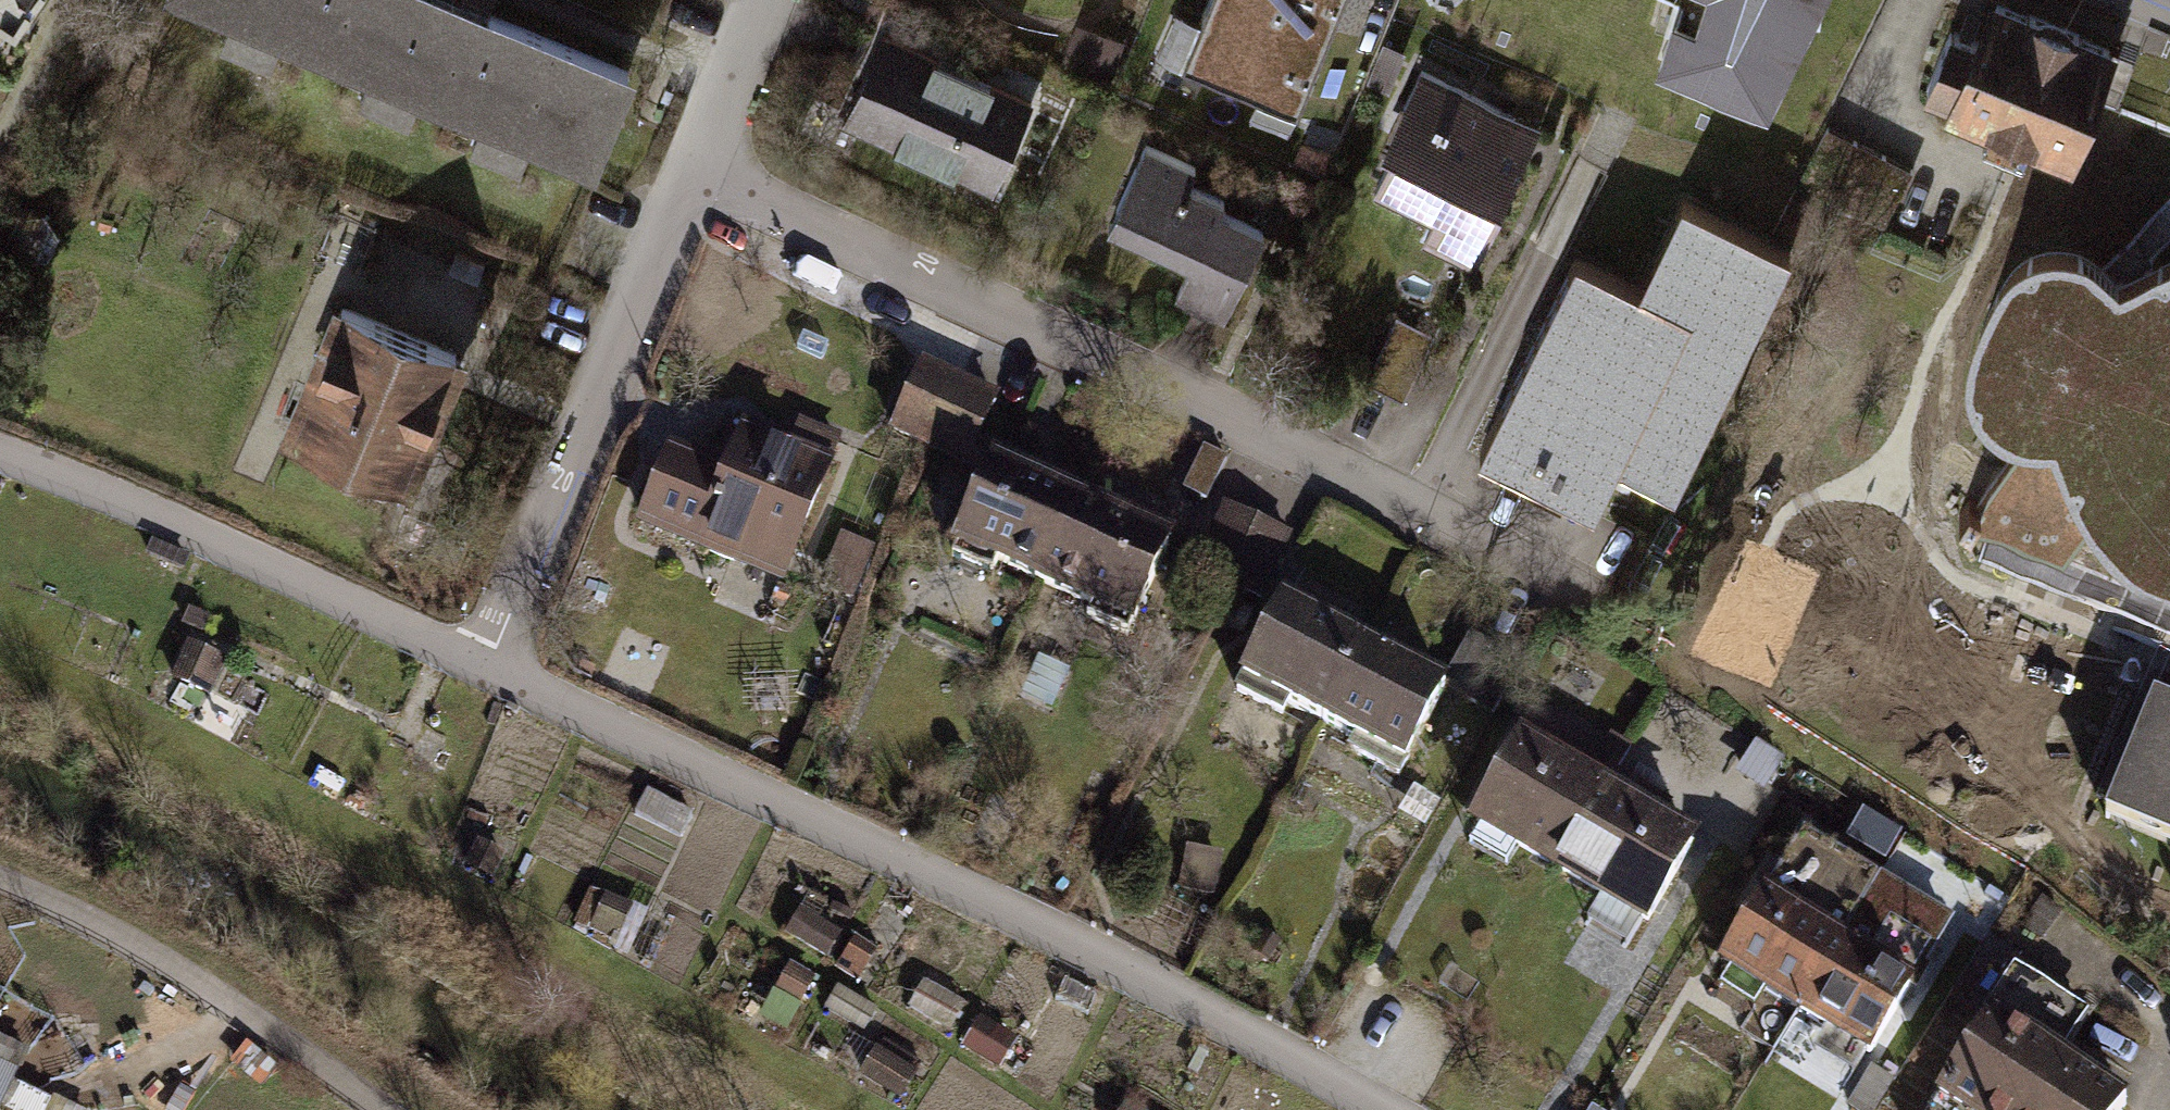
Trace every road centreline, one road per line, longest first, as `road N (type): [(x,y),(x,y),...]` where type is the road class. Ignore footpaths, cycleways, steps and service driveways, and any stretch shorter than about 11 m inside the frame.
road 1 (residential): [(492,669),(1330,1070),(1393,1109)]
road 2 (residential): [(700,175),(1420,512),(1584,603)]
road 3 (residential): [(0,453),(231,544),(492,669)]
road 4 (residential): [(492,669),(700,175)]
road 5 (residential): [(700,175),(771,0)]

